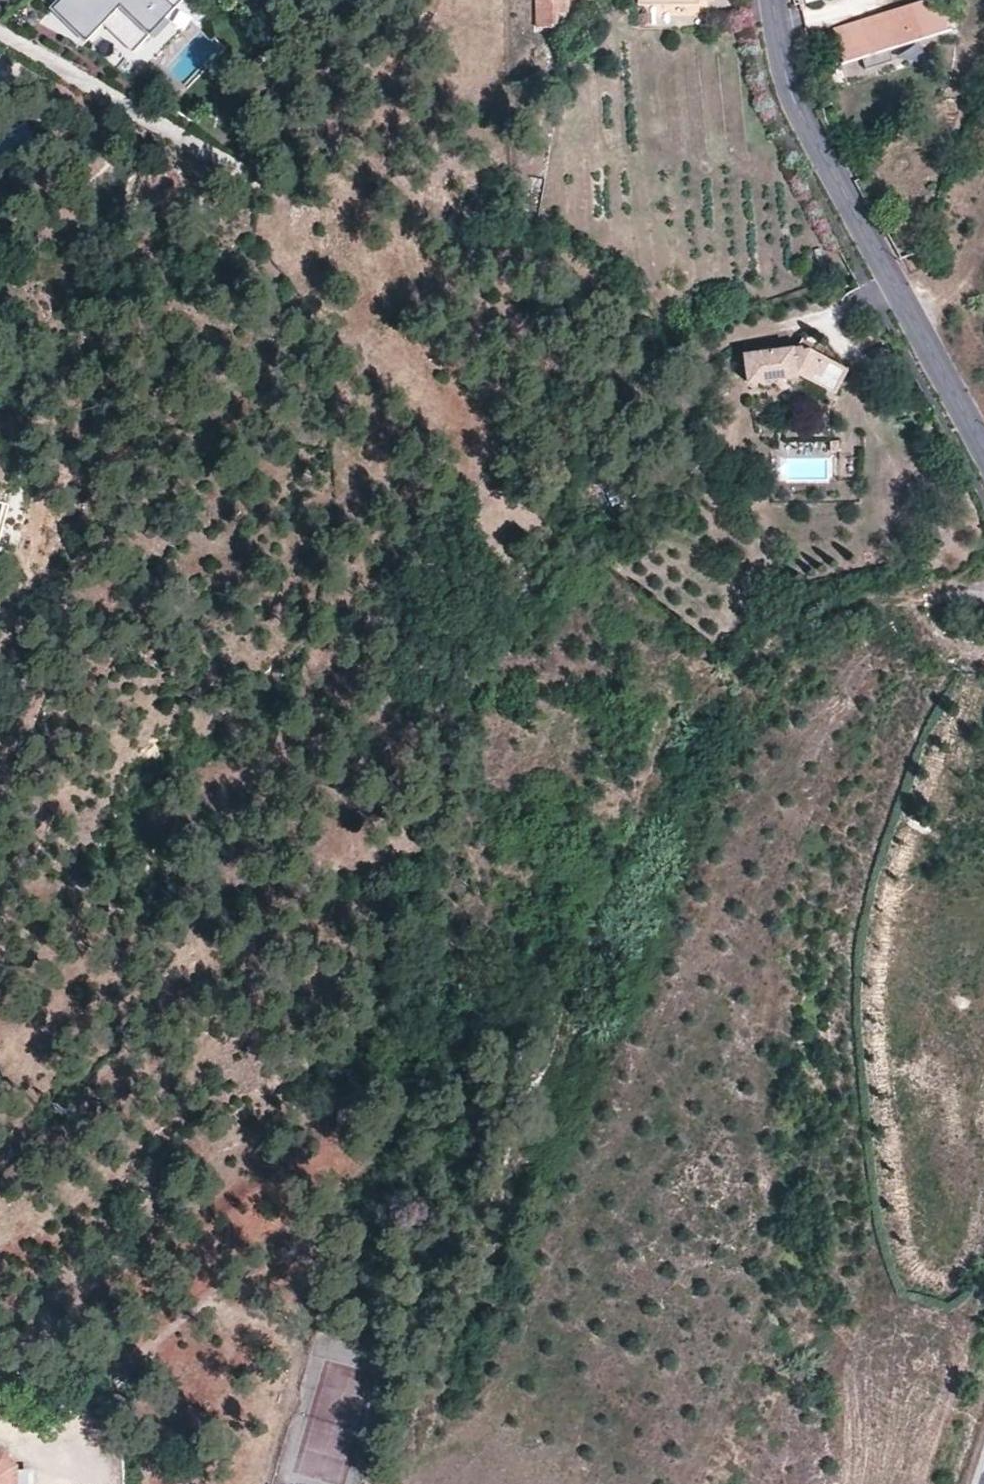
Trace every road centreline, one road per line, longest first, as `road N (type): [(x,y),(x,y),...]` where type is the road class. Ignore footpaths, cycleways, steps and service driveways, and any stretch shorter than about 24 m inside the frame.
road 1 (track): [(389,1483),(576,1003),(631,837)]
road 2 (residential): [(983,448),(806,126),(770,0)]

